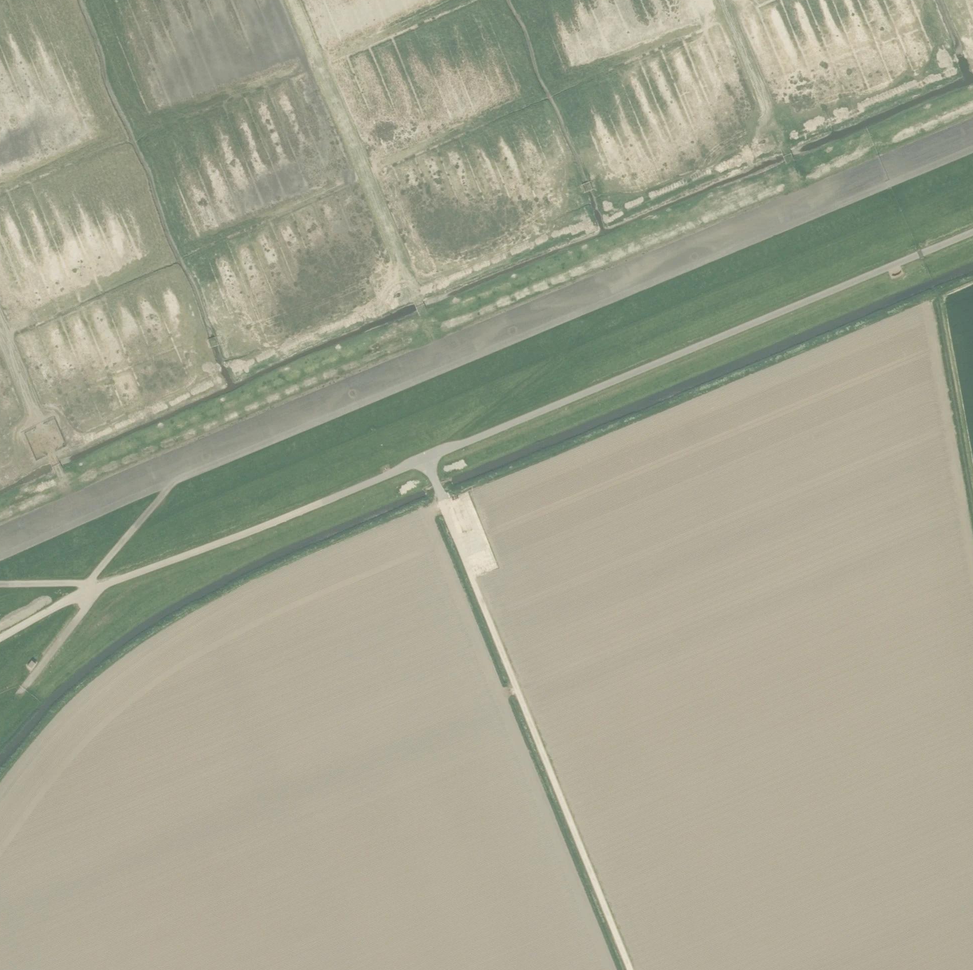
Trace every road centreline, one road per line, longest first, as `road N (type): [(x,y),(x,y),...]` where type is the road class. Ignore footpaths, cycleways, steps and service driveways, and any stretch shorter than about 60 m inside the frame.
road 1 (track): [(0,558),(972,148)]
road 2 (track): [(443,496),(428,456),(566,352),(630,291)]
road 3 (track): [(75,596),(175,481)]

